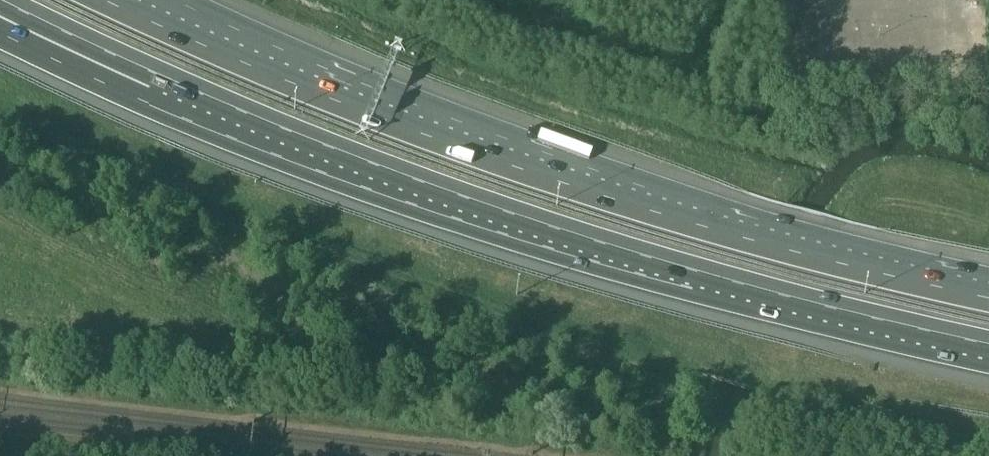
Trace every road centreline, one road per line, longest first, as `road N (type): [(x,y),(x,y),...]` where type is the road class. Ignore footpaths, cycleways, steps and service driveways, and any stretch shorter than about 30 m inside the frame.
road 1 (motorway): [(2,0),(156,73),(425,182),(739,282),(988,344)]
road 2 (motorway): [(988,297),(640,208),(287,81),(137,14)]

